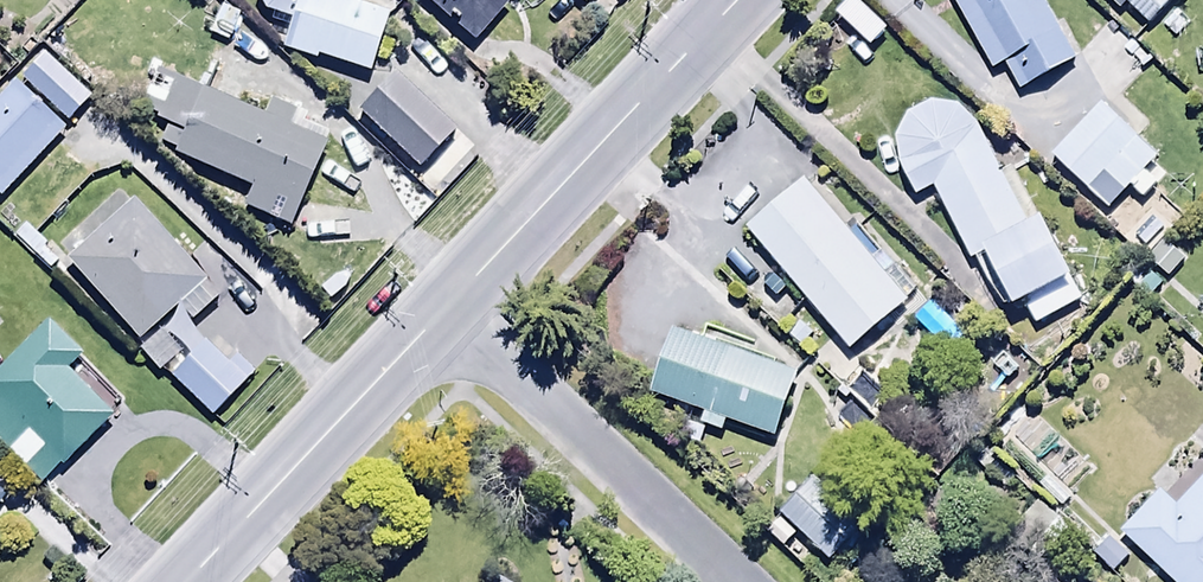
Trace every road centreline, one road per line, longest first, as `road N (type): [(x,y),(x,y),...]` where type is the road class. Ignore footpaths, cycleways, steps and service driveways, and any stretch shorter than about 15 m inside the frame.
road 1 (tertiary): [(732,0),(442,305)]
road 2 (residential): [(442,305),(736,581)]
road 3 (tertiary): [(442,305),(179,581)]

